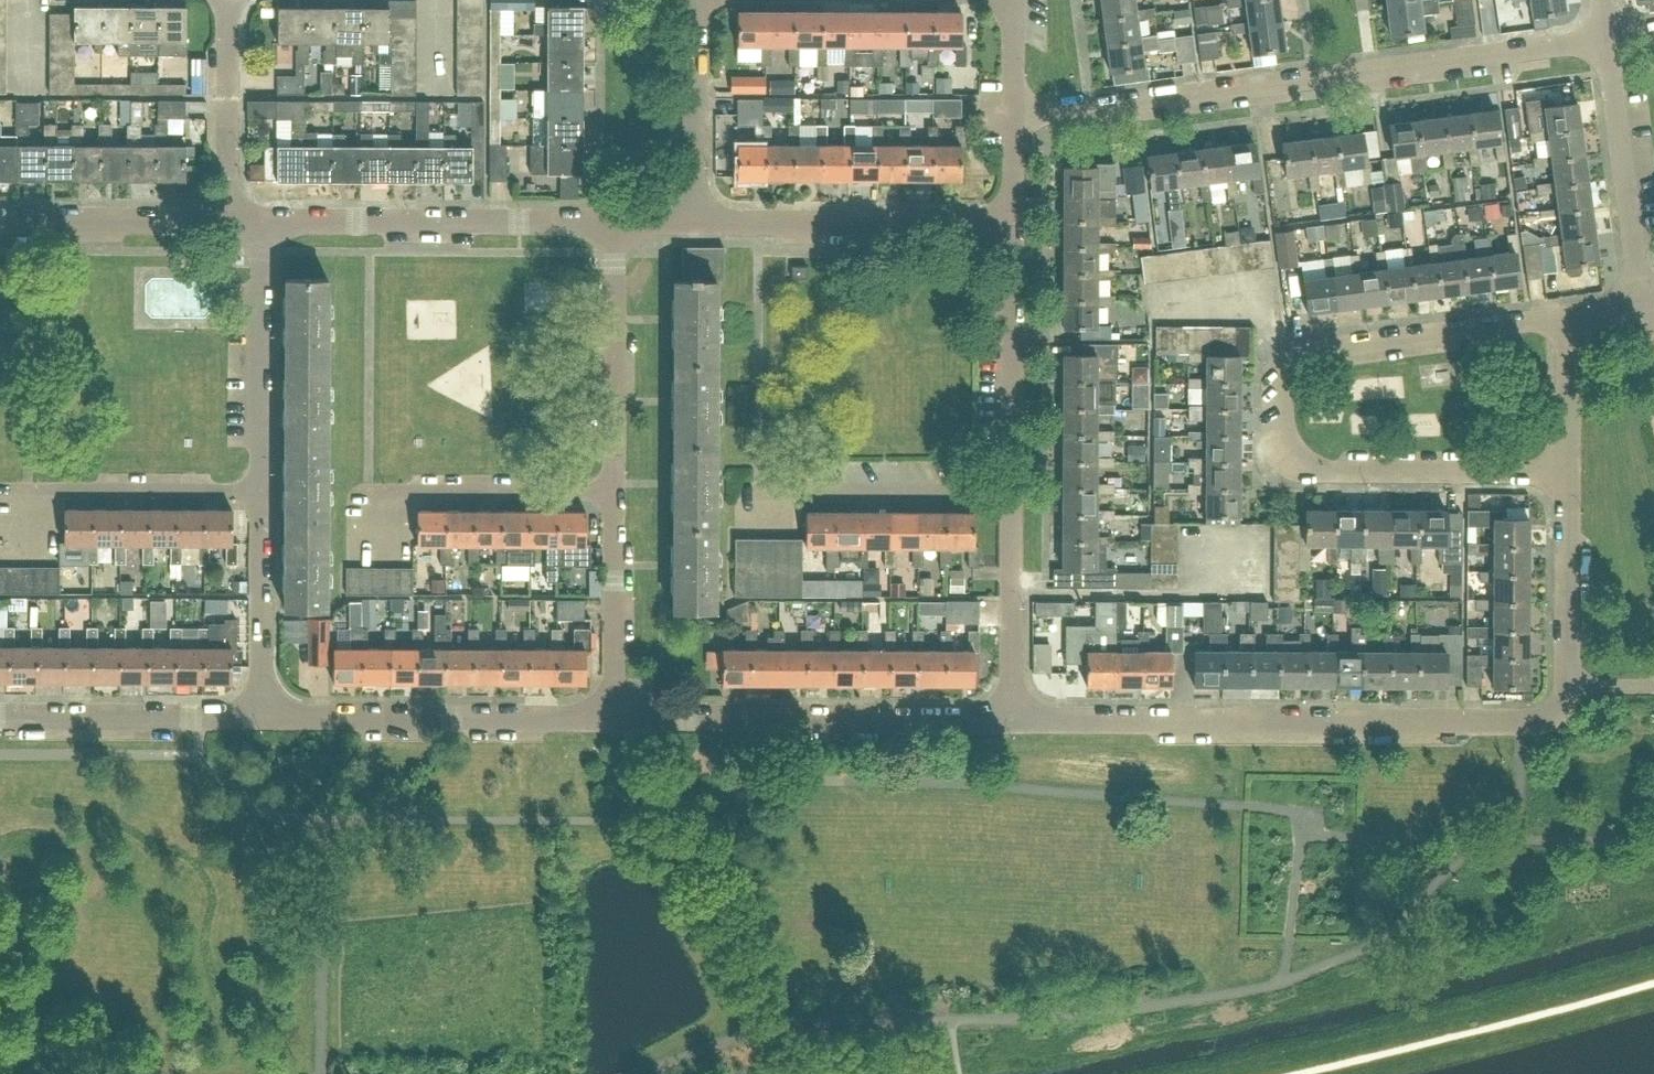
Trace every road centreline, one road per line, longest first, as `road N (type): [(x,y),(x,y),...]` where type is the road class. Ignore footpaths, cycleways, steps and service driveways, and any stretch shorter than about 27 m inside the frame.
road 1 (residential): [(1567,469),(1326,471),(1295,462),(1275,441),(1274,390),(1286,363),(1312,351),(1567,319)]
road 2 (residential): [(1012,123),(1605,38)]
road 3 (residential): [(1009,721),(1496,729),(1545,715),(1568,693)]
road 4 (residential): [(614,721),(1009,721)]
road 5 (residential): [(260,718),(614,721)]
road 6 (residential): [(614,228),(262,225)]
road 7 (residential): [(1012,231),(695,228)]
road 8 (residential): [(368,560),(368,494),(613,493)]
road 9 (residential): [(27,557),(28,493),(261,492)]
road 10 (residential): [(1008,491),(755,493),(754,530)]
road 11 (residential): [(1643,305),(1605,38)]
road 12 (residential): [(261,492),(262,225)]
road 13 (residential): [(613,493),(614,228)]
road 14 (residential): [(1012,231),(1008,491)]
road 15 (residential): [(0,716),(260,718)]
road 16 (residential): [(230,225),(0,223)]
road 17 (residential): [(1008,491),(1009,721)]
road 18 (residential): [(695,228),(701,0)]
road 19 (residential): [(614,721),(613,493)]
road 20 (residential): [(260,718),(261,492)]
road 21 (residential): [(230,225),(229,0)]
road 22 (residential): [(1568,693),(1567,469)]
road 23 (residential): [(1567,469),(1567,319)]
road 24 (residential): [(1013,0),(1012,123)]

